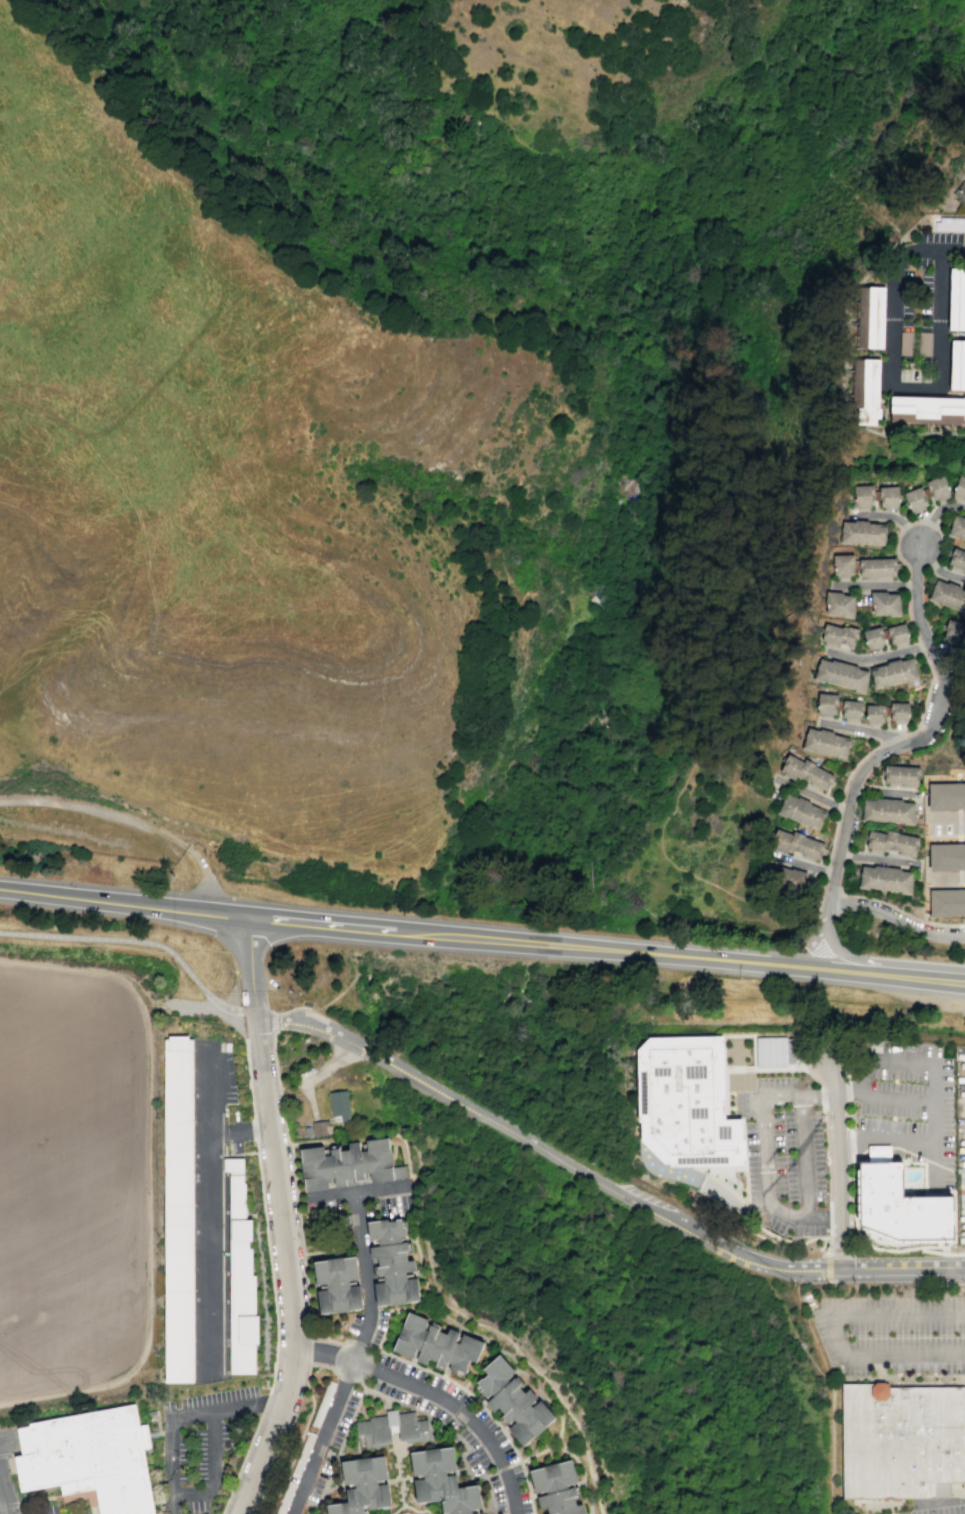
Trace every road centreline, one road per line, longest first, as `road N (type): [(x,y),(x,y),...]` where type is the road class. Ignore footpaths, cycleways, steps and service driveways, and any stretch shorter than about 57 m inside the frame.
road 1 (track): [(0,965),(125,978),(146,1017),(148,1129),(146,1350),(135,1382),(0,1406)]
road 2 (residential): [(242,1513),(301,1355),(257,1019)]
road 3 (residential): [(828,900),(861,767),(935,723),(942,675),(916,612),(916,543)]
road 4 (trunk): [(964,982),(629,948)]
road 5 (track): [(0,49),(89,127),(204,258),(222,293)]
road 6 (tertiary): [(671,1219),(402,1066)]
road 7 (track): [(0,394),(95,435),(172,366),(222,293)]
road 8 (residential): [(841,1268),(834,1079),(821,1060)]
road 9 (trunk): [(437,933),(245,915)]
road 10 (trunk): [(629,948),(437,933)]
road 11 (track): [(181,844),(91,806),(0,800)]
road 12 (trunk): [(245,915),(73,901)]
road 13 (tertiary): [(828,1268),(749,1257),(671,1219)]
road 14 (trunk): [(964,972),(853,958),(823,925)]
road 15 (residential): [(828,900),(871,904),(925,930),(964,933)]
road 16 (tertiary): [(964,1266),(841,1268)]

